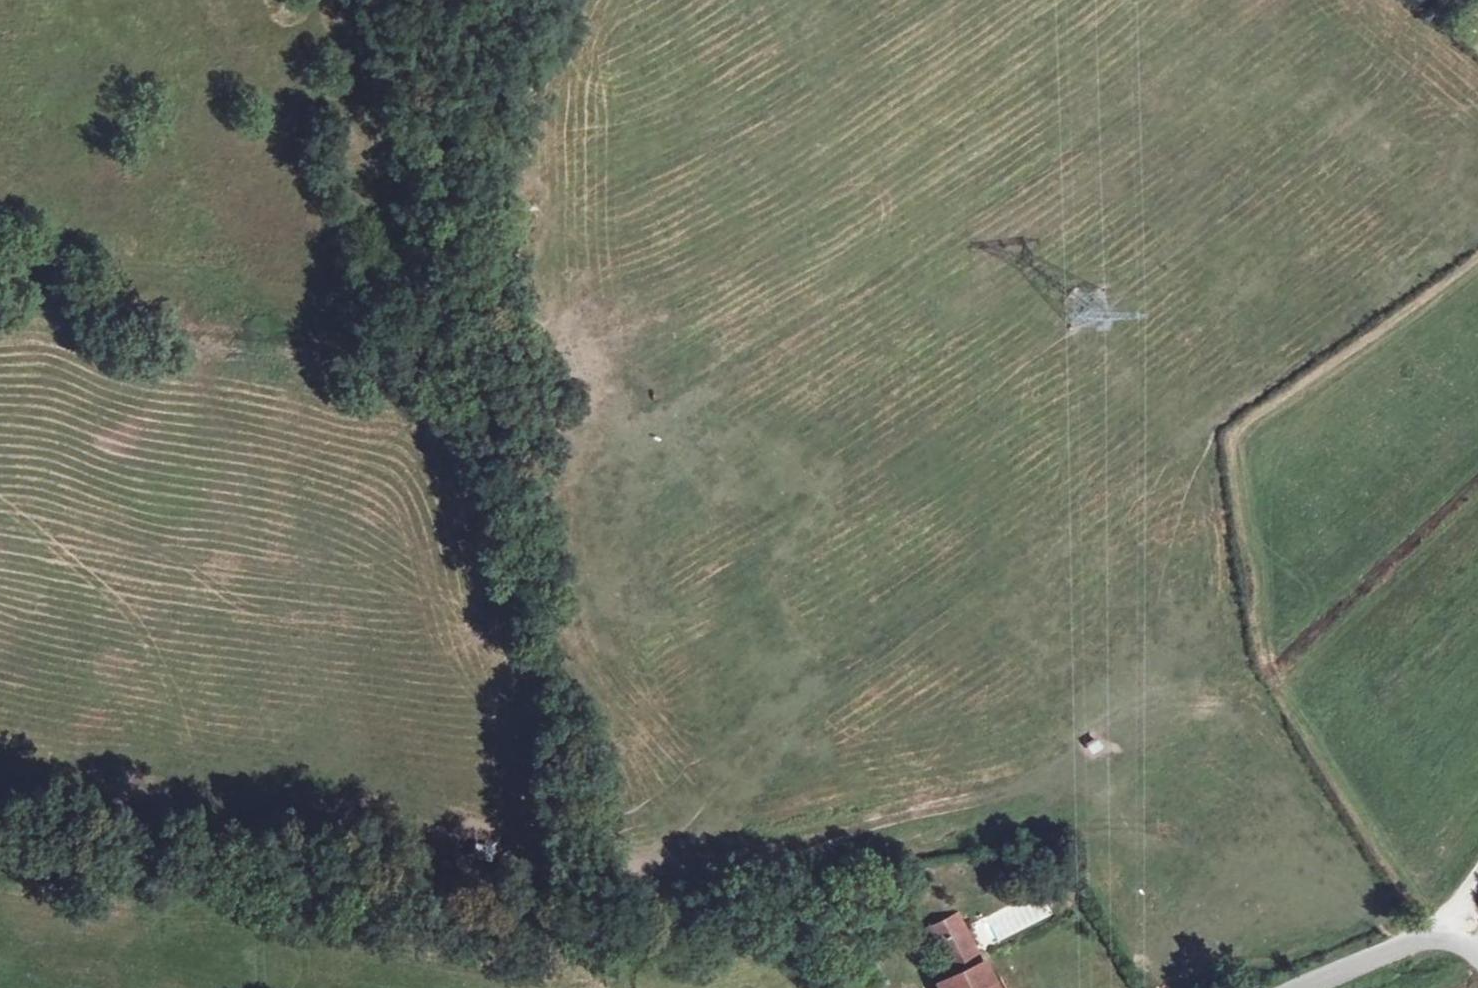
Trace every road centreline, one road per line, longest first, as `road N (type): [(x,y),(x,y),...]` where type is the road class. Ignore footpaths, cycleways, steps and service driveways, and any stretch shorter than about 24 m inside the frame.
road 1 (track): [(0,778),(417,852),(670,862),(1012,780),(1136,705),(1179,697),(1257,702)]
road 2 (unclassified): [(1441,929),(1302,987)]

